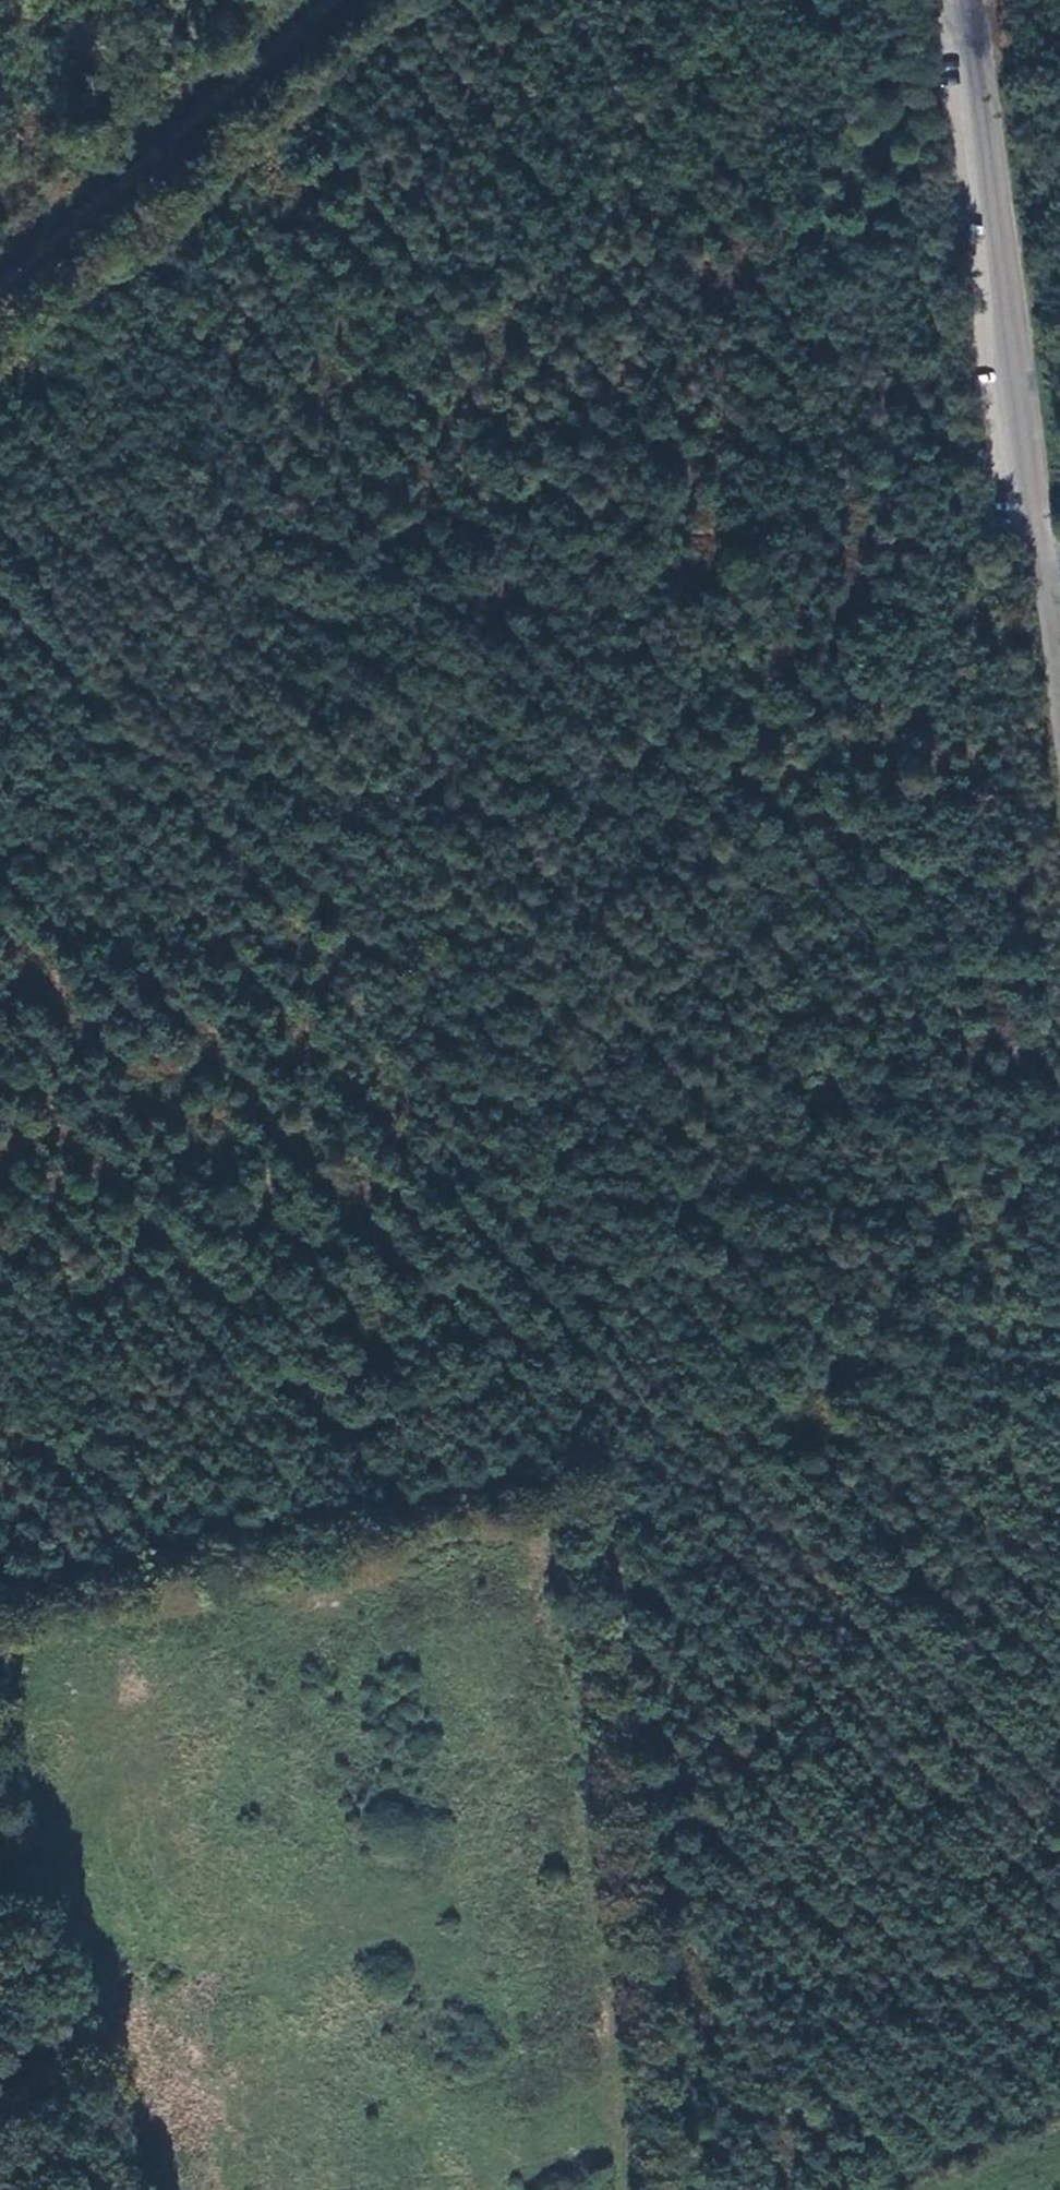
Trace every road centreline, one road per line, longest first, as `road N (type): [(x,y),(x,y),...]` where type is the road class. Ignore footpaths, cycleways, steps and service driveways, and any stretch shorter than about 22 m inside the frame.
road 1 (unclassified): [(967,0),(1049,561)]
road 2 (track): [(328,0),(0,284)]

